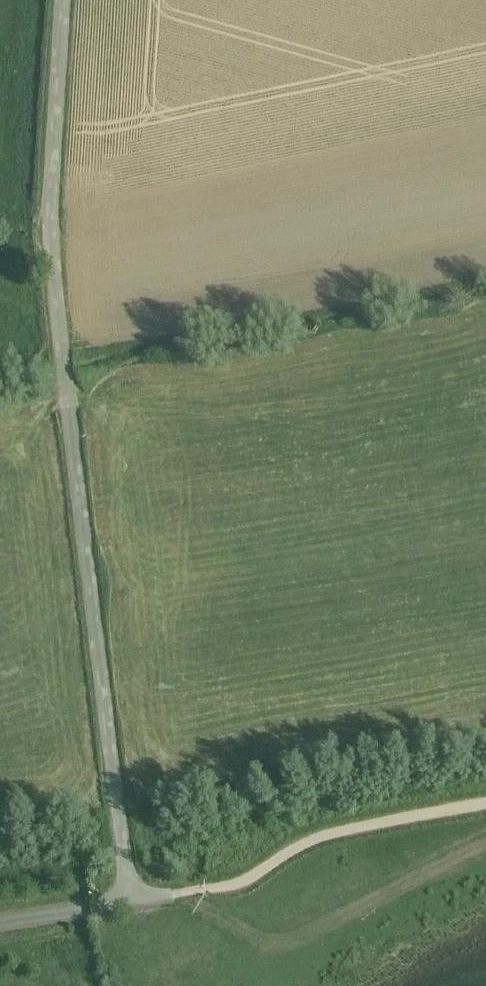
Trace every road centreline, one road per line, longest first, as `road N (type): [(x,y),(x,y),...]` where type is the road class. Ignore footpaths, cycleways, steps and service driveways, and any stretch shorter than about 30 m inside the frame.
road 1 (track): [(199,905),(270,944),(303,940),(384,891),(485,845)]

